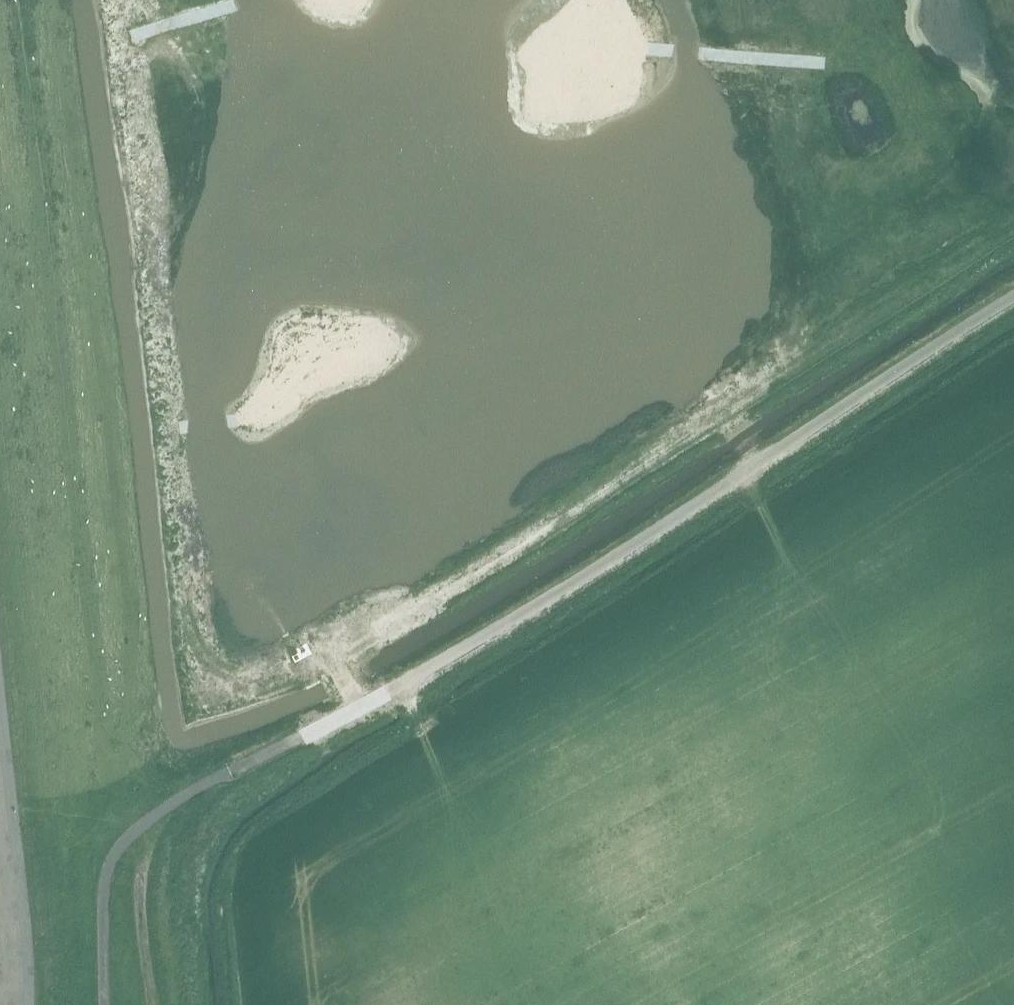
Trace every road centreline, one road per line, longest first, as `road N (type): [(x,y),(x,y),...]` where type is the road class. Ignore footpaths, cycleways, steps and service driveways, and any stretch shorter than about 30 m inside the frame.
road 1 (unclassified): [(229,770),(504,624),(1013,296)]

